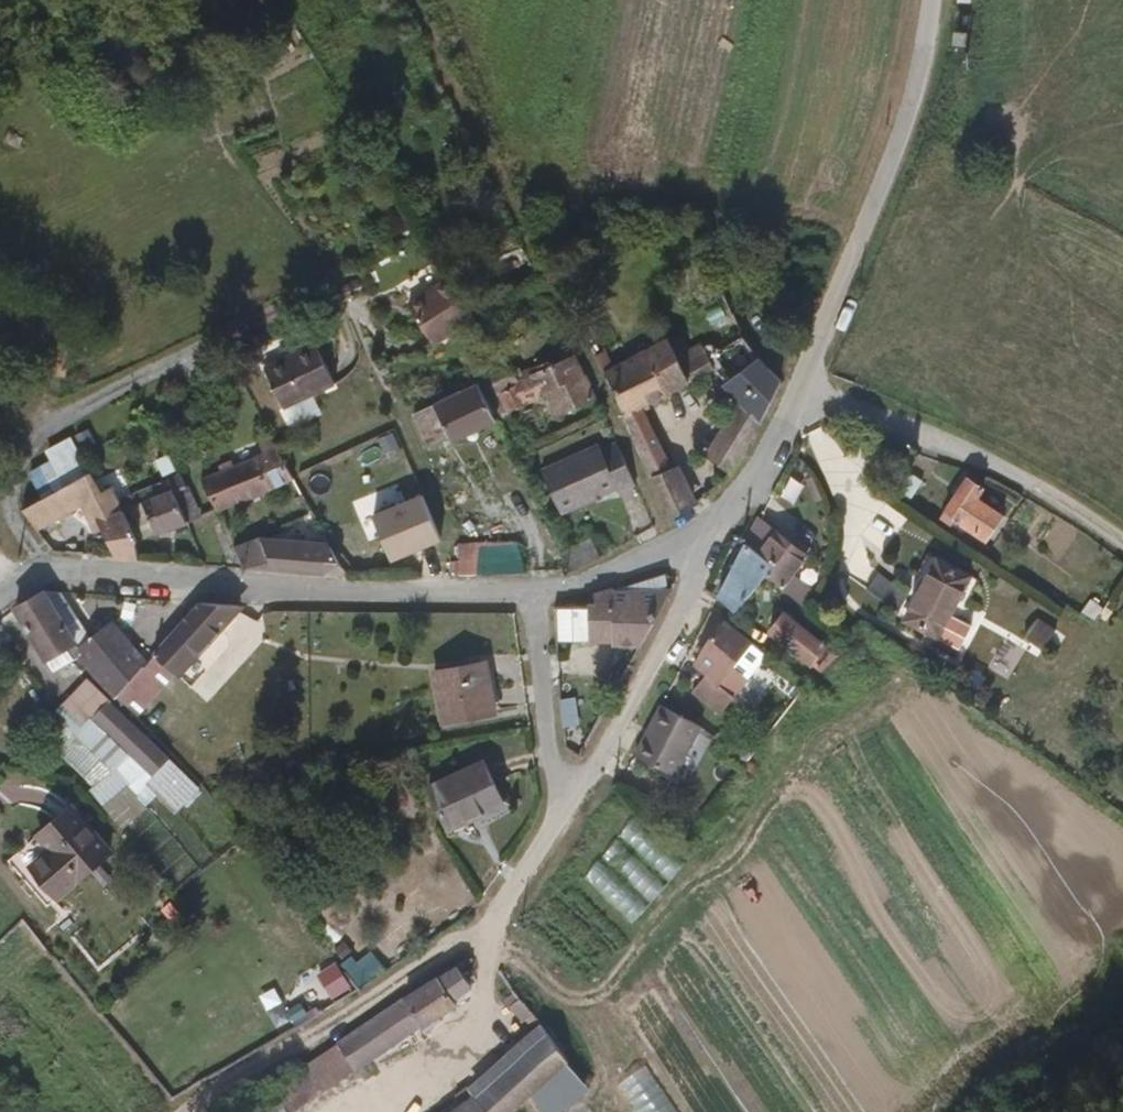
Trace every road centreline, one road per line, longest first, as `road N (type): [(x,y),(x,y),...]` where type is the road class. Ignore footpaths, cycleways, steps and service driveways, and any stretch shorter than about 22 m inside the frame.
road 1 (unclassified): [(717,546),(804,389),(912,96),(930,0)]
road 2 (unclassified): [(529,595),(288,590),(34,569)]
road 3 (unclassified): [(34,569),(7,491),(31,431),(242,329)]
road 4 (track): [(1122,542),(1004,465),(804,389)]
road 5 (track): [(197,1111),(484,931)]
road 6 (unclassified): [(562,821),(609,755),(717,546)]
road 7 (unclassified): [(529,595),(562,821)]
road 8 (unclassified): [(717,546),(529,595)]
road 9 (unclassified): [(484,931),(562,821)]

